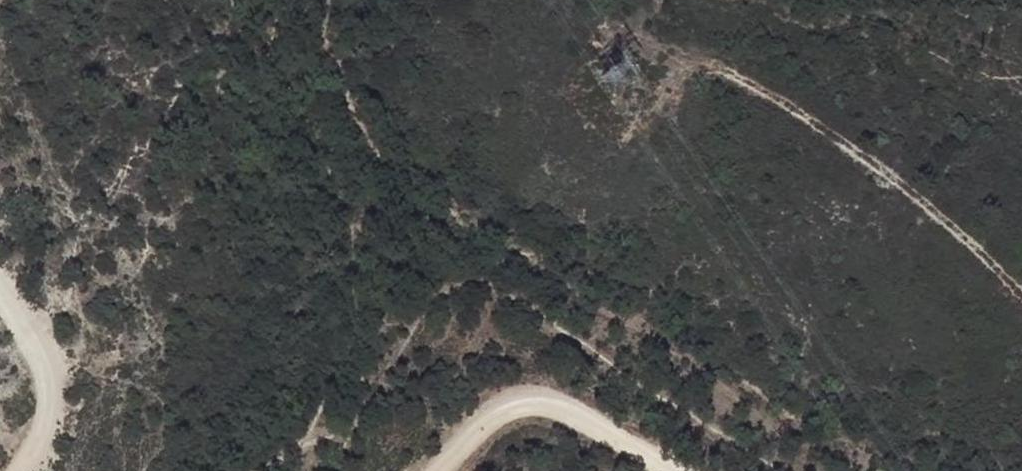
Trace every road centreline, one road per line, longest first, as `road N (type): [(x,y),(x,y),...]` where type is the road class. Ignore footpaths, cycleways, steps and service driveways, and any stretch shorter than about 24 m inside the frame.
road 1 (track): [(684,51),(804,117),(896,182),(1021,299)]
road 2 (track): [(432,470),(482,425),(532,401),(679,470)]
road 3 (track): [(0,300),(43,381),(39,430),(13,470)]

